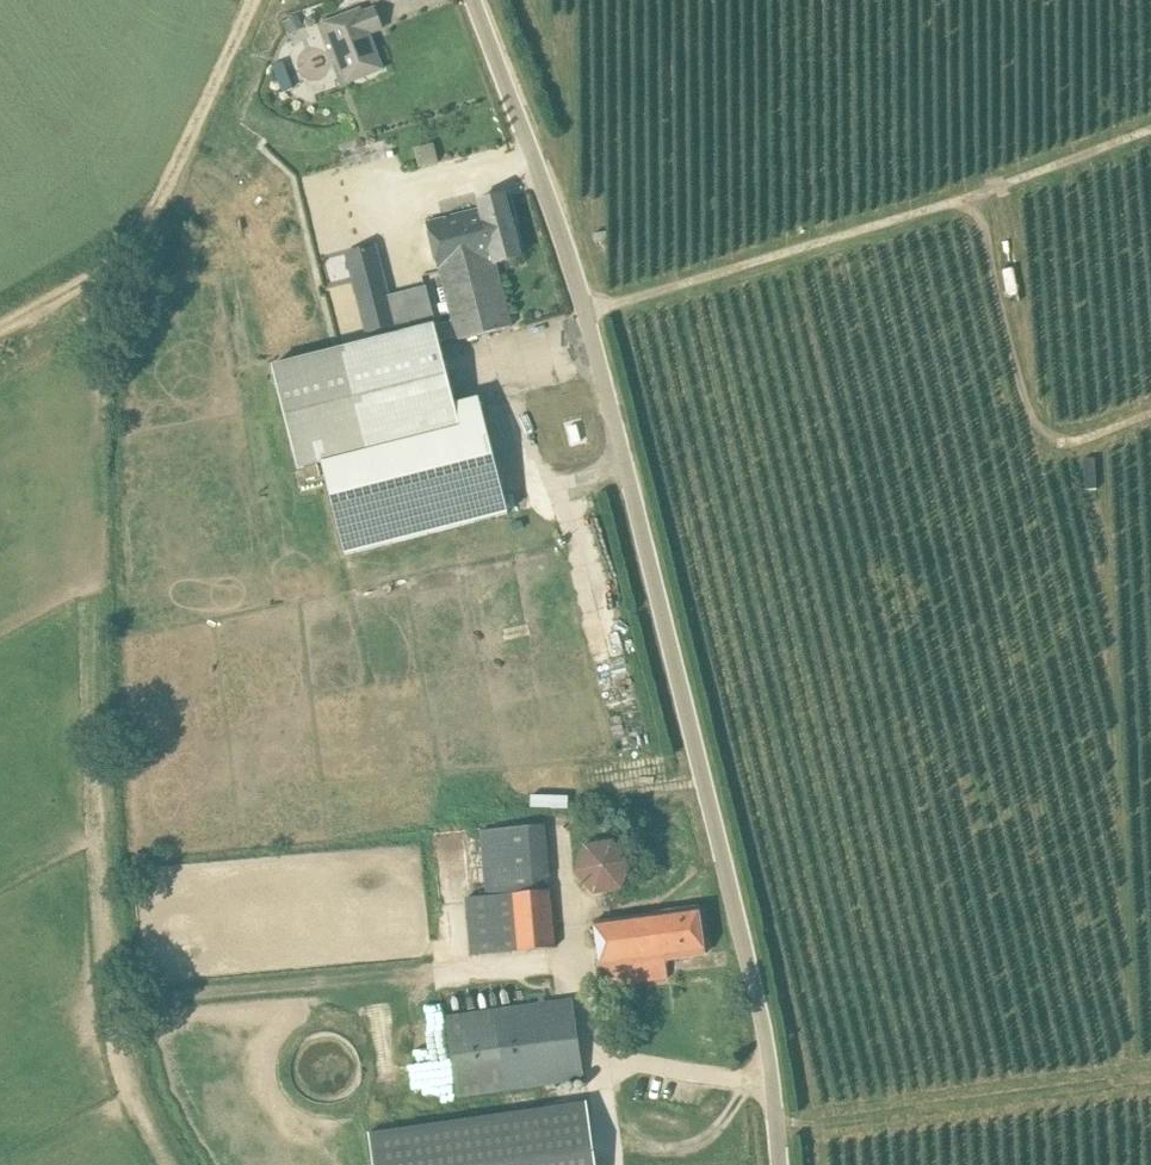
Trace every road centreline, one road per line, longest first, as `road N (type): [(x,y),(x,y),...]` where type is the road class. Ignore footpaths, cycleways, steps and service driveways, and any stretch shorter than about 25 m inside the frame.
road 1 (unclassified): [(777,1164),(764,1040),(585,316),(473,0)]
road 2 (track): [(1150,130),(957,203),(585,316)]
road 3 (track): [(1150,1073),(824,1123),(773,1122)]
road 4 (track): [(1150,417),(1060,447),(1031,426),(976,221),(957,203)]

